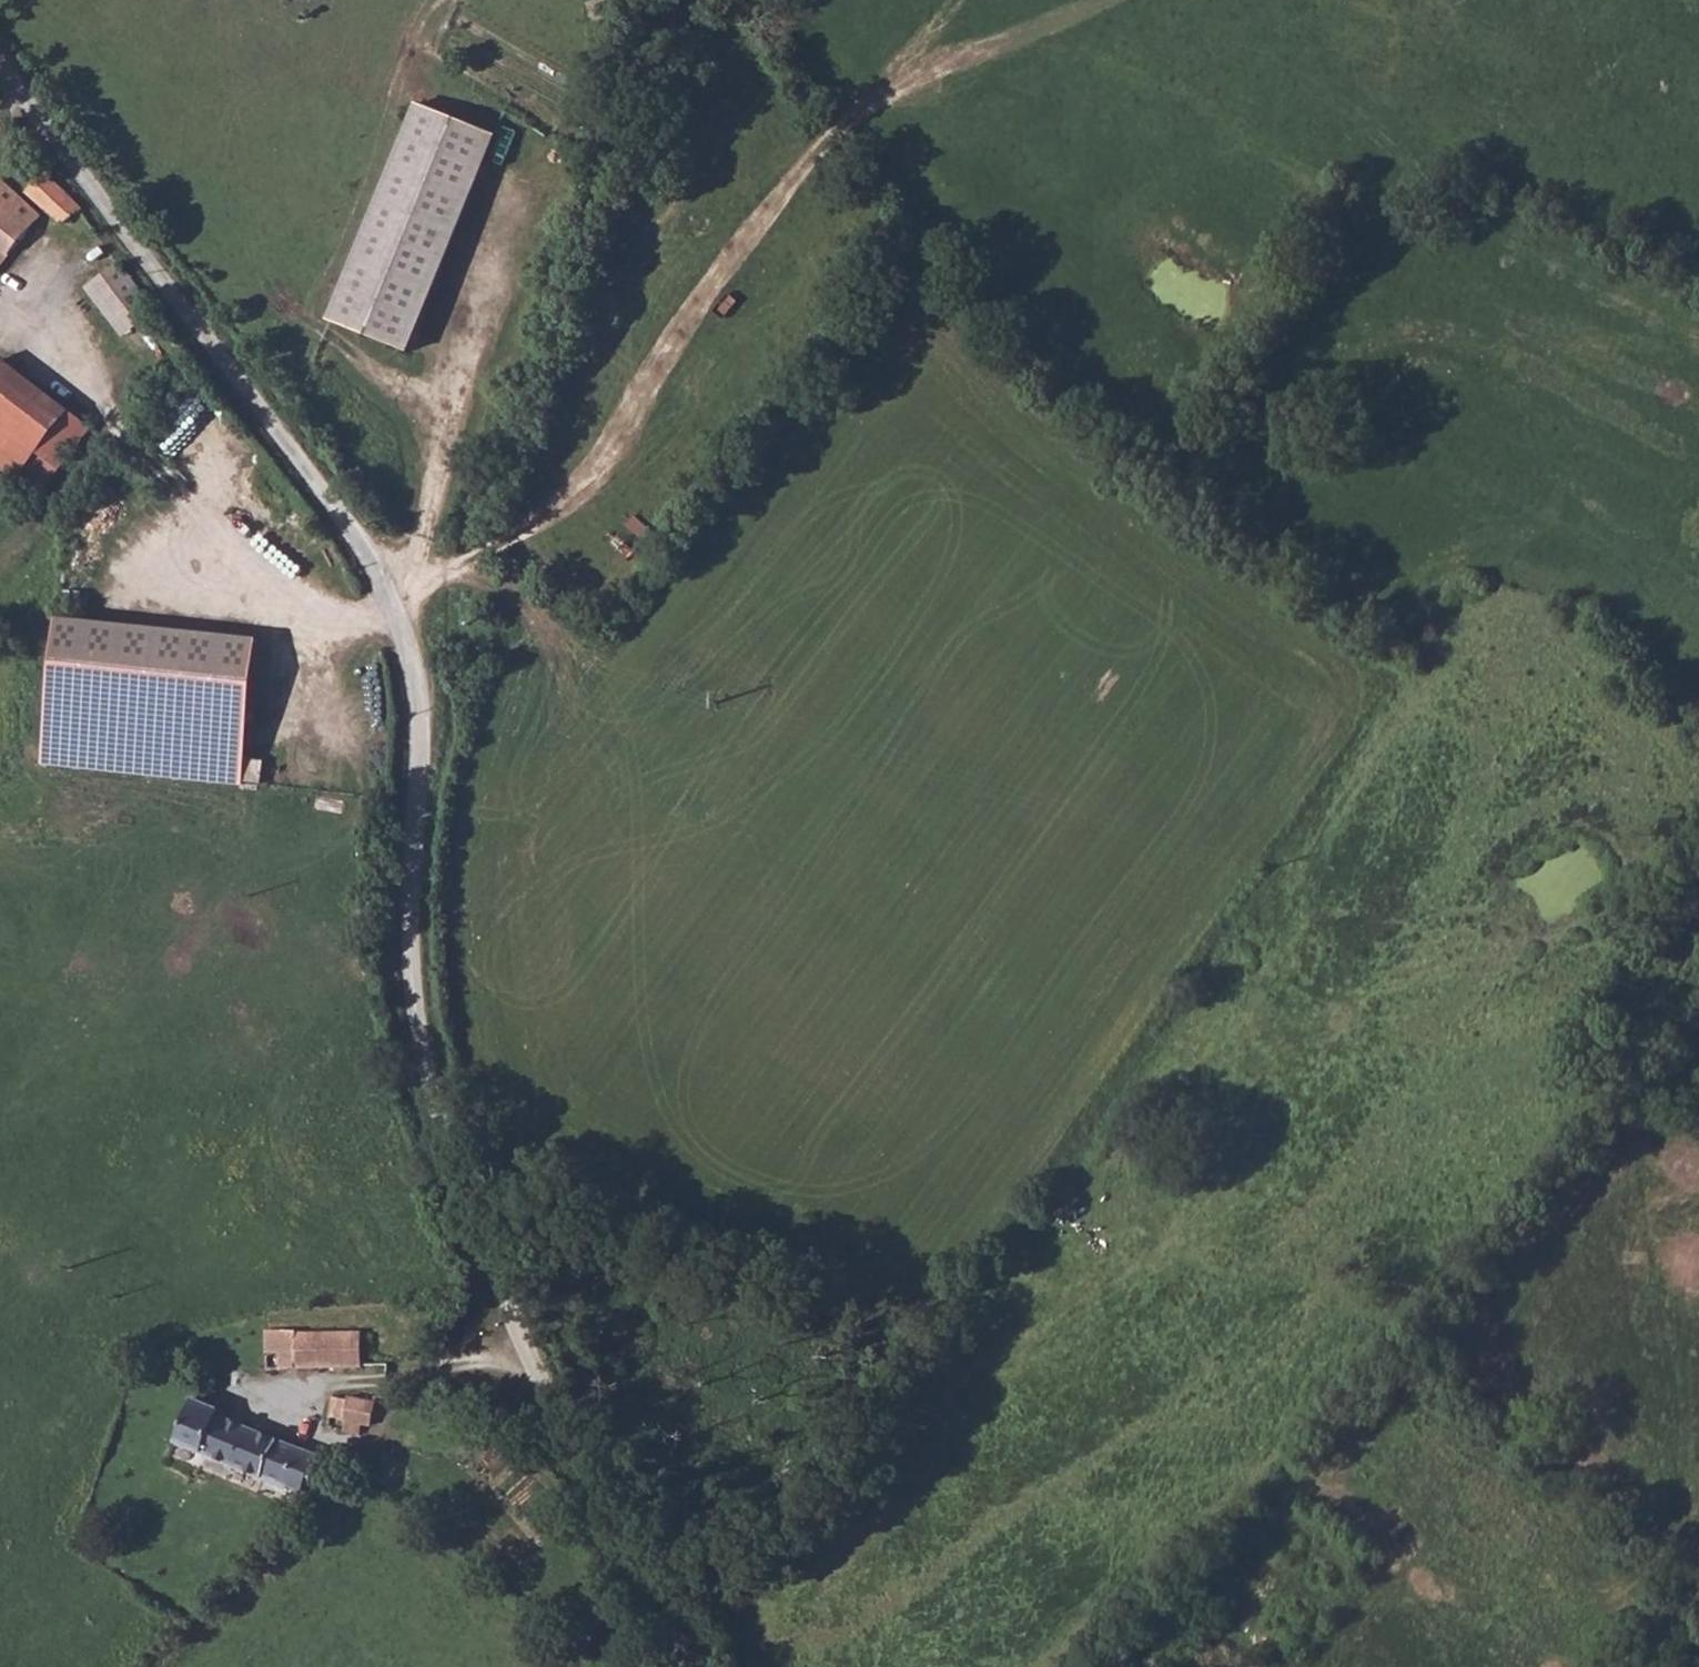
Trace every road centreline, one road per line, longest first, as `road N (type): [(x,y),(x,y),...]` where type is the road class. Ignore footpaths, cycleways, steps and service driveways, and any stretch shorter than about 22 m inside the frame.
road 1 (unclassified): [(0,66),(370,558),(400,613),(421,686),(424,757),(409,918),(423,1052),(457,1190),(579,1486),(678,1666)]
road 2 (track): [(686,0),(491,519),(400,613)]

